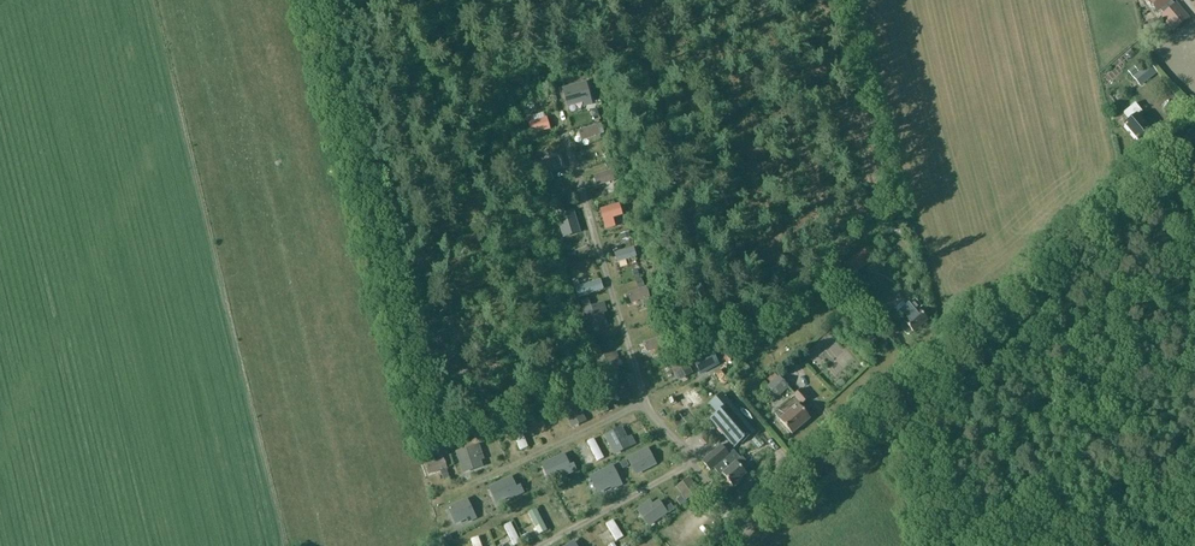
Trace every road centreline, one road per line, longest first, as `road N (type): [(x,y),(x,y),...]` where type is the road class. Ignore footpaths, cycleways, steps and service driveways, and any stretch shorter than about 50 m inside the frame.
road 1 (unclassified): [(726,545),(1194,131)]

